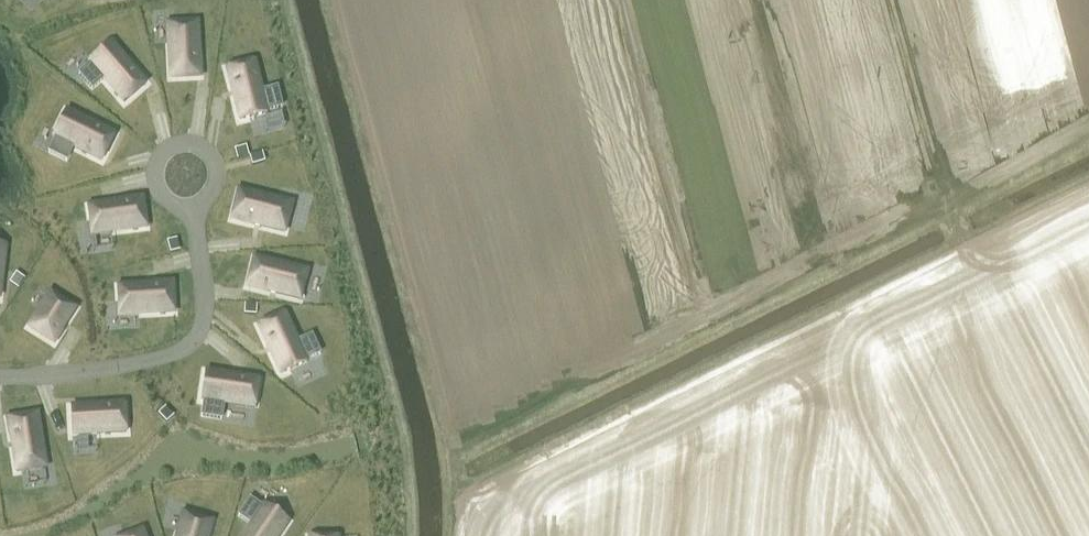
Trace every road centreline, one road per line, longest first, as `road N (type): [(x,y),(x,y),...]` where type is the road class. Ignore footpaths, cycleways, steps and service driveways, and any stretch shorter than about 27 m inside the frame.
road 1 (track): [(1088,246),(504,535)]
road 2 (track): [(890,0),(950,213),(985,298)]

